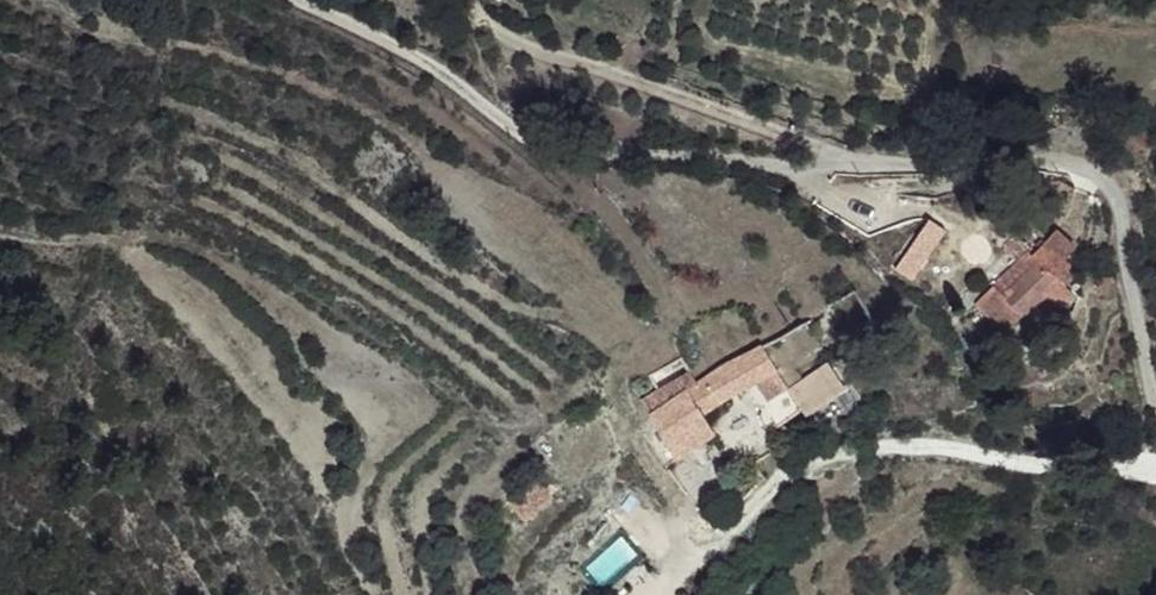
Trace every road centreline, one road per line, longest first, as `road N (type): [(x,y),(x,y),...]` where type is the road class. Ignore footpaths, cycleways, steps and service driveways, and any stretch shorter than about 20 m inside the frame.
road 1 (unclassified): [(1155,413),(1123,223),(1106,181),(1049,158),(841,161),(800,168),(717,155),(581,150),(533,138),(428,60),(302,0)]
road 2 (track): [(0,237),(108,236),(211,252),(256,271),(439,403),(529,418),(630,362),(664,304),(648,265),(601,201),(533,138)]

